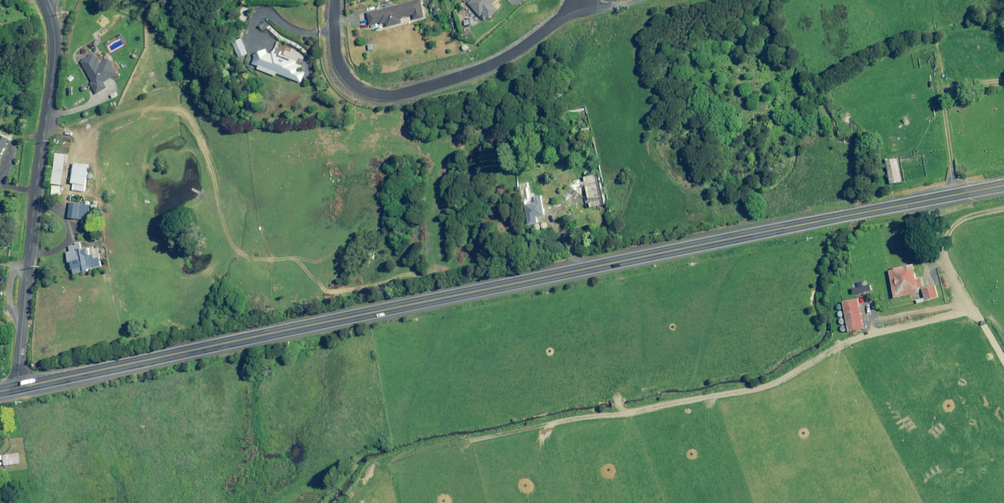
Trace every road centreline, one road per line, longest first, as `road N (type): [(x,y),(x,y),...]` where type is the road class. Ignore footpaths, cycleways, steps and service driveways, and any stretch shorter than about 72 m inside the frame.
road 1 (trunk): [(20,387),(1003,186)]
road 2 (unclassified): [(20,387),(54,52),(42,0)]
road 3 (residential): [(333,0),(341,71),(355,85),(386,95),(503,58),(579,1)]

